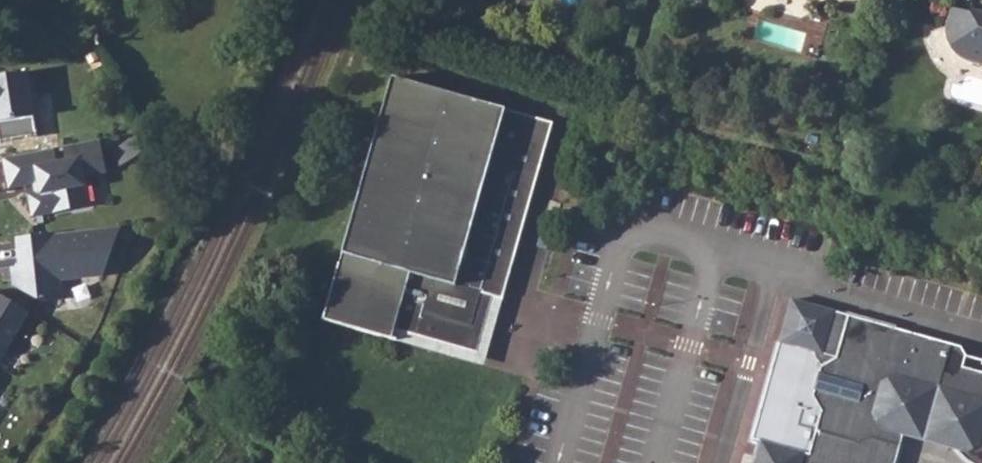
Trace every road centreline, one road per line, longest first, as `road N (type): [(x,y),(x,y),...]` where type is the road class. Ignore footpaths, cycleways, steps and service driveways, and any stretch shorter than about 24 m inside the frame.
road 1 (residential): [(724,462),(785,268),(622,225),(558,462)]

